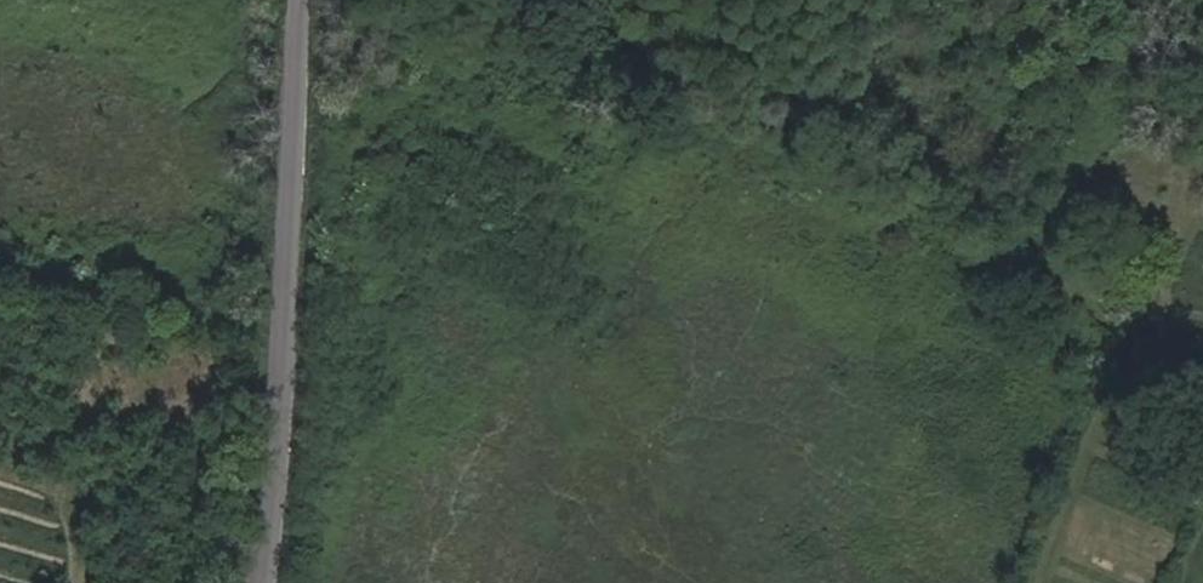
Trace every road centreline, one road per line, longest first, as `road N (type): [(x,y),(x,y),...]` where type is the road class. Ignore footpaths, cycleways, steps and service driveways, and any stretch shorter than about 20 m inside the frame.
road 1 (unclassified): [(307,0),(276,462),(256,582)]

